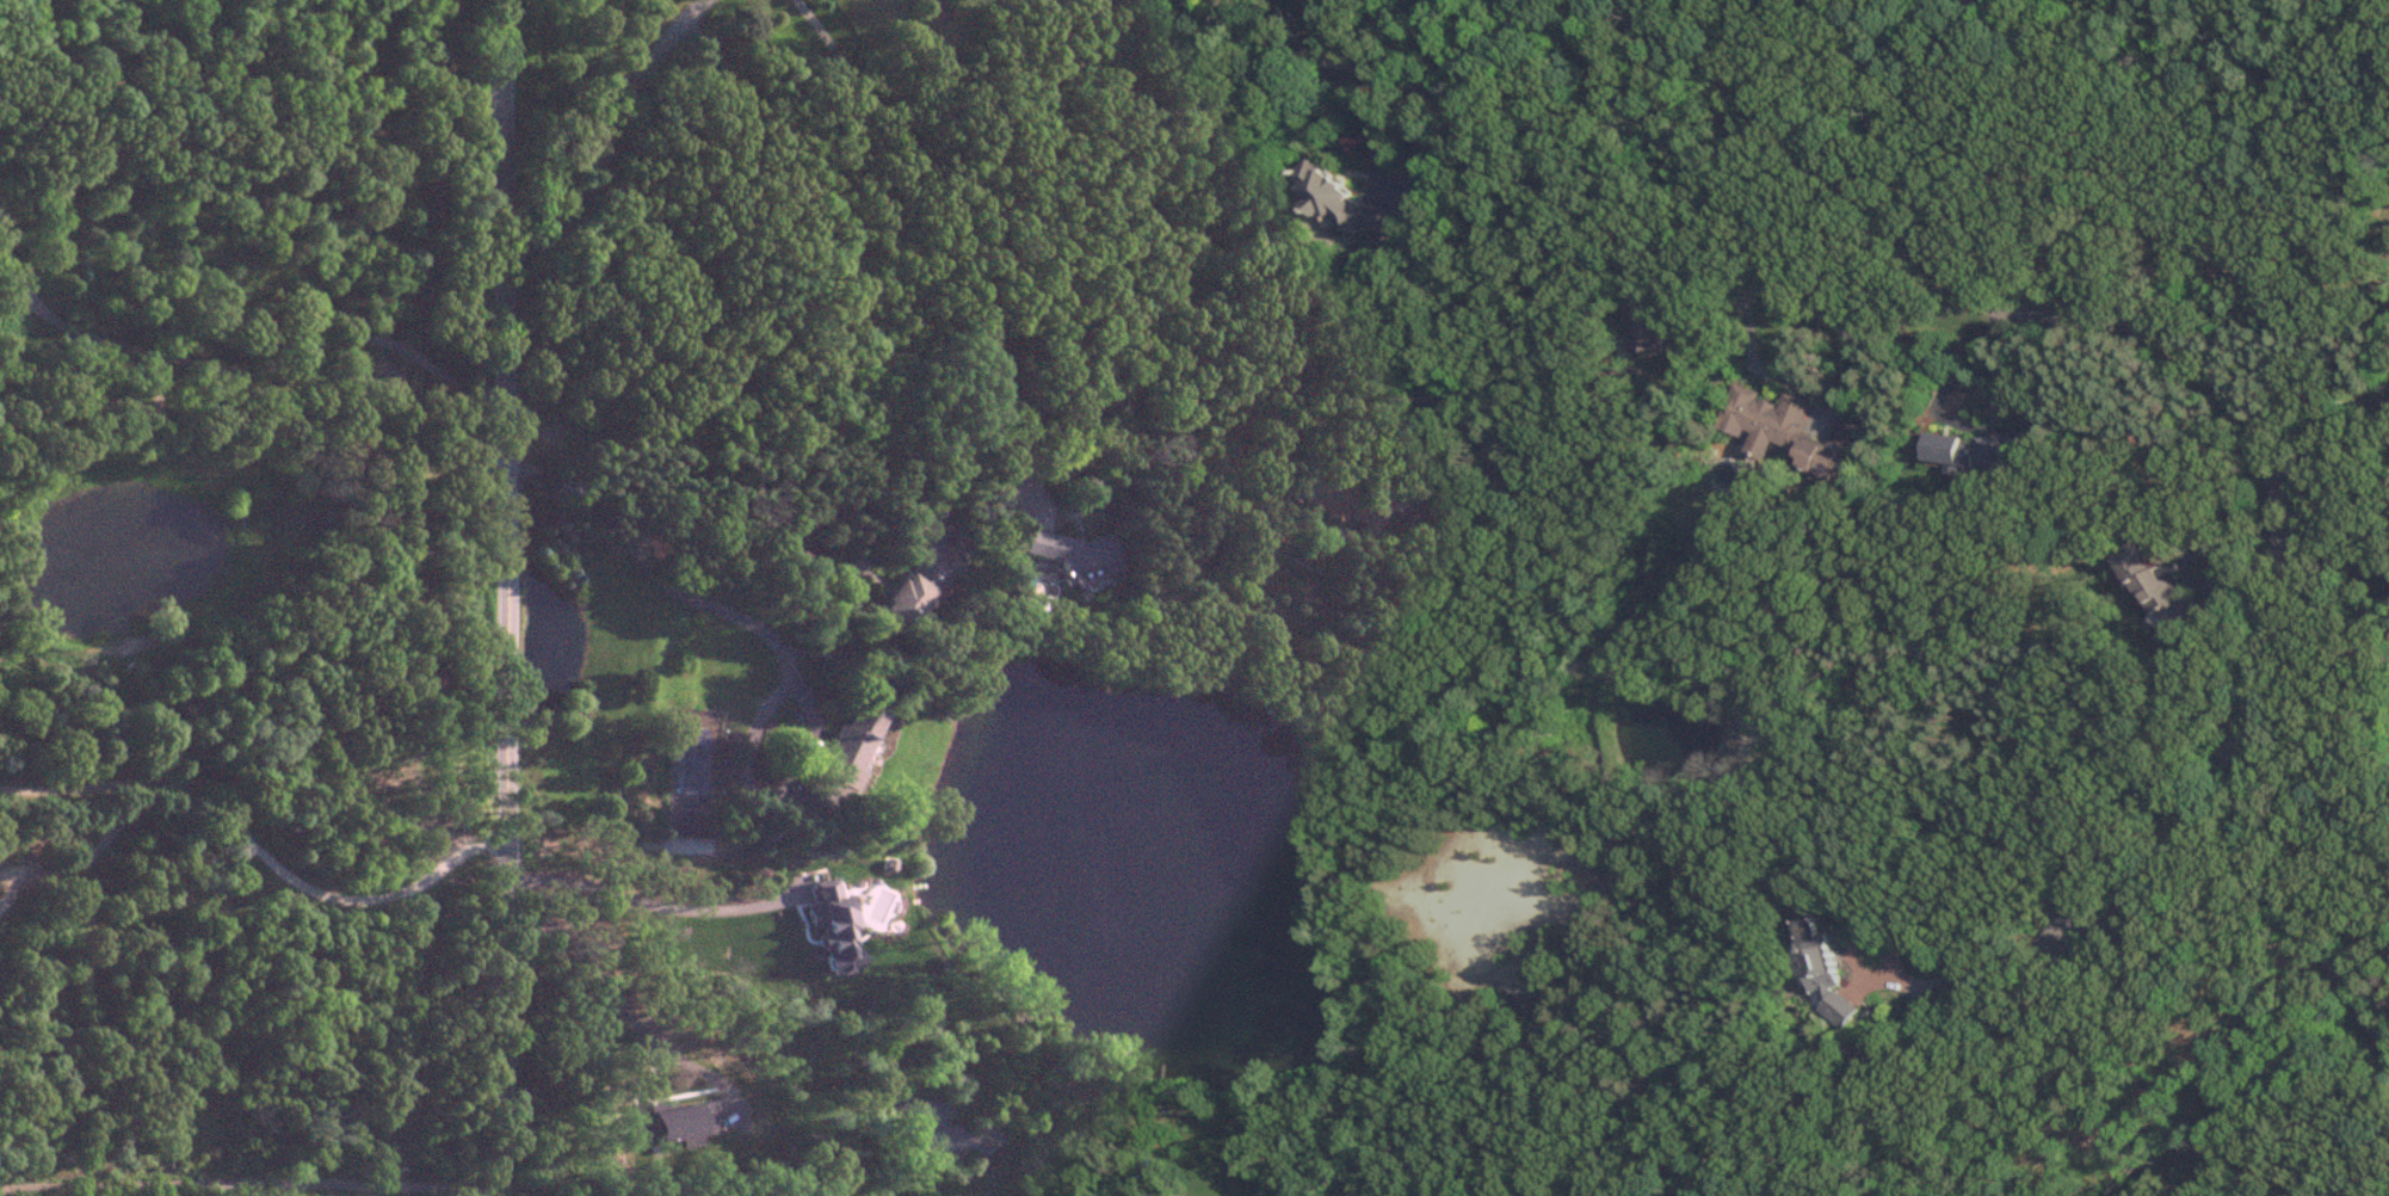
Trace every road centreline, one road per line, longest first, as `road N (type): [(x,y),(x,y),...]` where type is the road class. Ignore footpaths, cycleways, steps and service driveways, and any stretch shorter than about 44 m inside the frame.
road 1 (residential): [(1872,955),(1910,984),(1942,981),(2122,911),(2257,690),(2283,555),(2276,481),(2259,436),(2186,355),(2148,333),(1989,304),(1950,278),(1838,158),(1789,128),(1722,111),(1500,113),(1188,0)]
road 2 (tertiary): [(506,827),(502,0)]
road 3 (tertiary): [(501,1195),(506,827)]
road 4 (residential): [(704,0),(624,107),(587,190),(505,264)]

